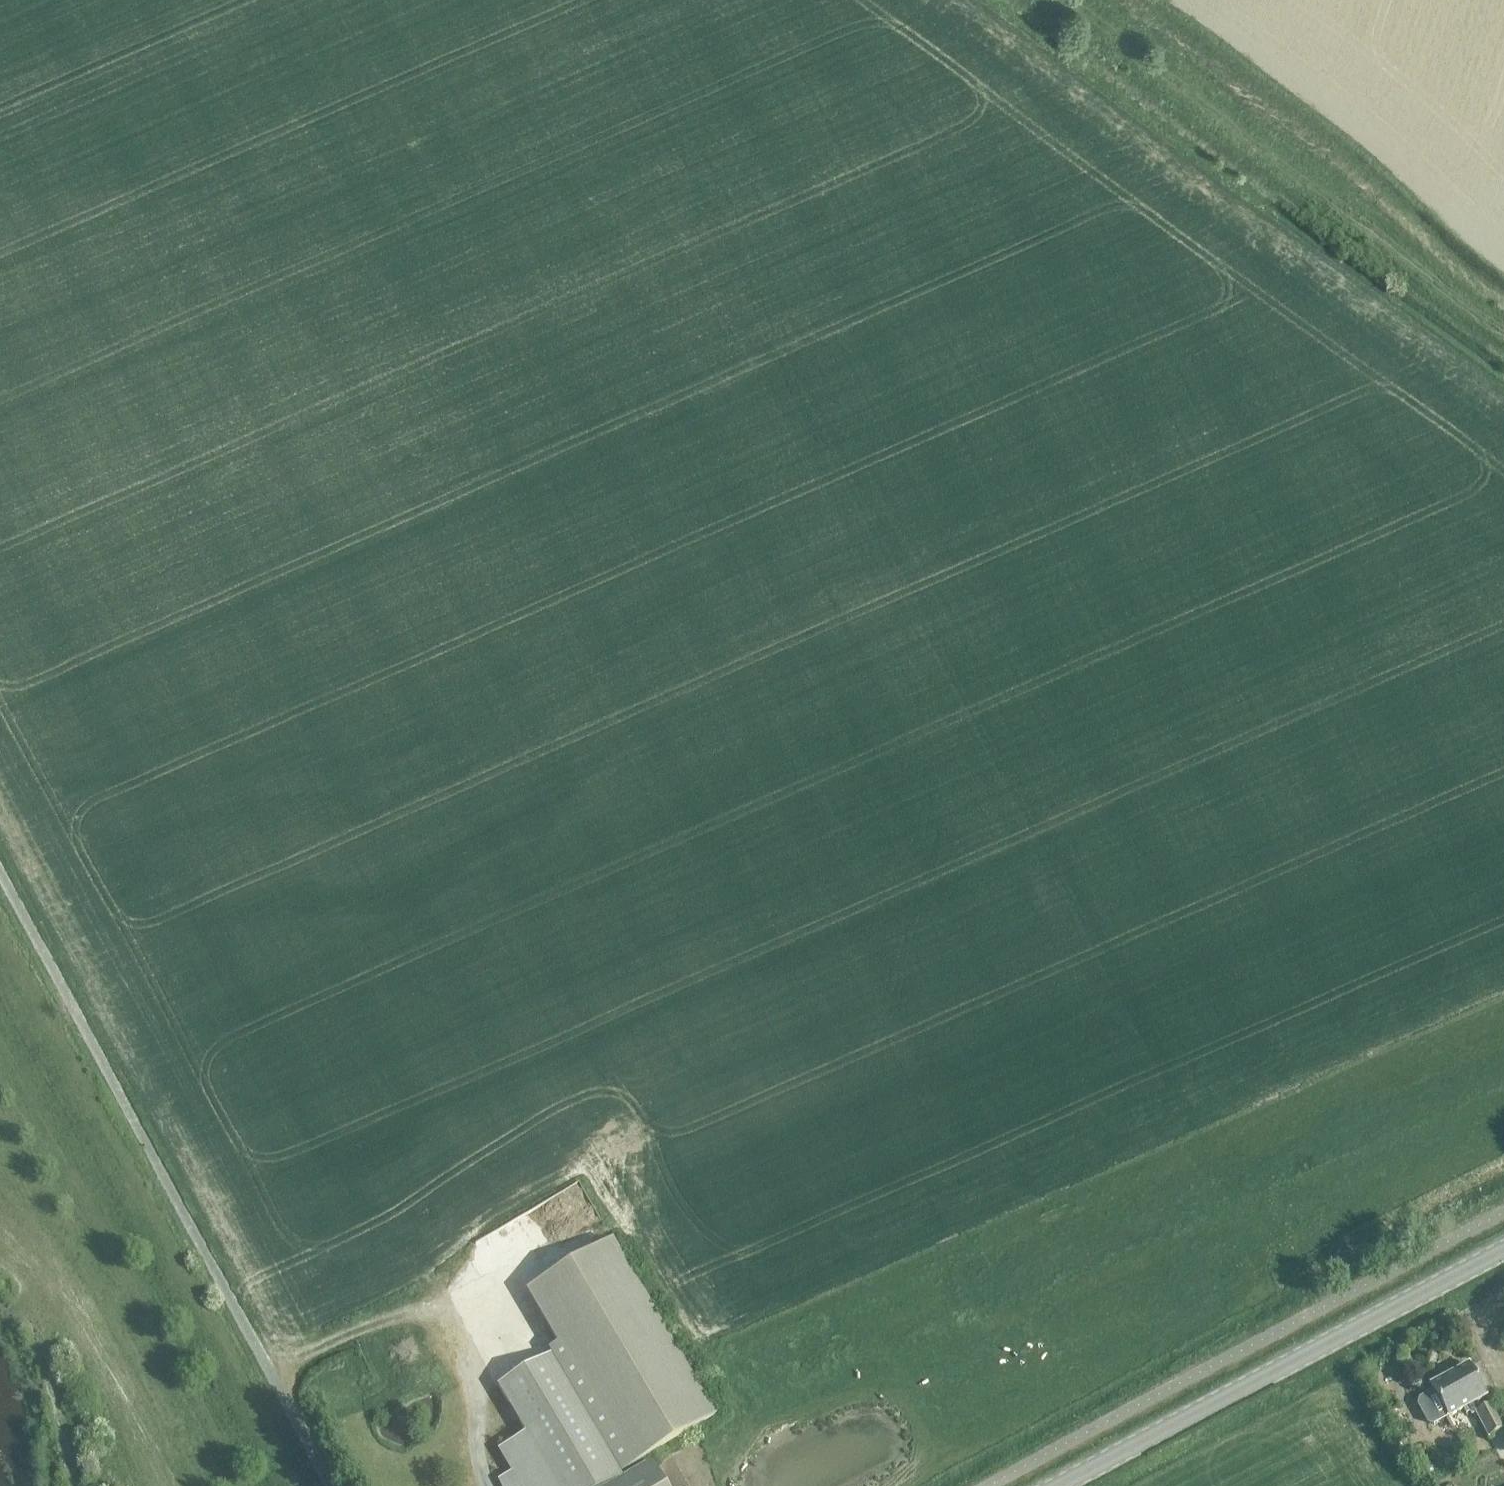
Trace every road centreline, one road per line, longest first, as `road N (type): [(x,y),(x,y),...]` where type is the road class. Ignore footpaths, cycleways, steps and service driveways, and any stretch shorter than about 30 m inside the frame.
road 1 (secondary): [(1071,1485),(1503,1255)]

